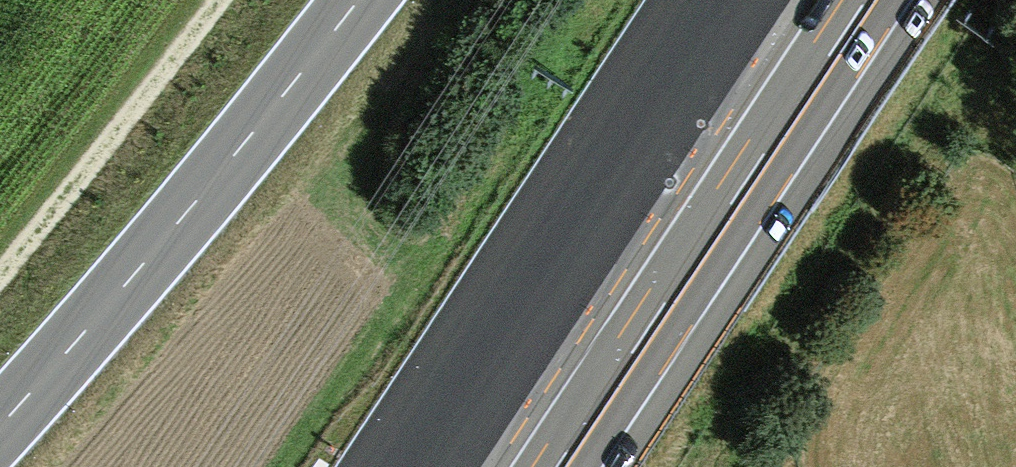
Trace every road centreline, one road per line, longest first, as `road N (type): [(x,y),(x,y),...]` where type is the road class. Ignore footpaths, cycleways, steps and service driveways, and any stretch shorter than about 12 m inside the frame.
road 1 (motorway): [(735,0),(427,466)]
road 2 (motorway): [(560,466),(867,0)]
road 3 (primary): [(0,425),(358,0)]
road 4 (track): [(220,0),(0,276)]

